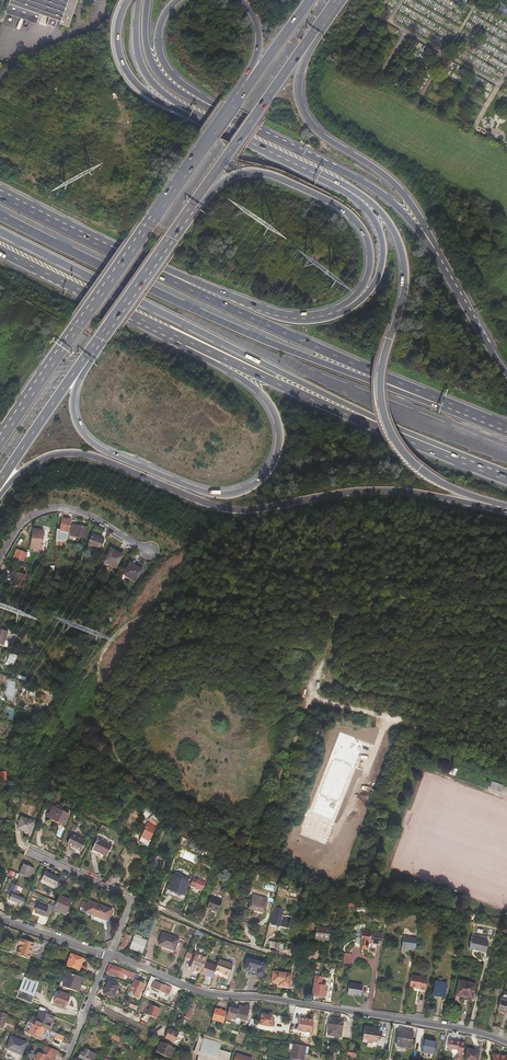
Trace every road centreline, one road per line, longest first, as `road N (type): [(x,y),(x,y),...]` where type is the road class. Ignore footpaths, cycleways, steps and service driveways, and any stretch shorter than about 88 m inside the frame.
road 1 (track): [(312,696),(260,829),(240,841),(185,814),(123,763),(99,709),(98,671),(119,632),(186,595),(342,619),(506,606)]
road 2 (motorway): [(0,491),(39,459),(71,453),(241,510),(378,492),(506,507)]
road 3 (motorway): [(0,230),(460,460)]
road 4 (motorway): [(445,404),(242,331),(0,216)]
road 5 (motorway): [(315,174),(370,199),(403,250),(404,297),(380,381),(391,433),(435,480),(506,507)]
road 6 (motorway): [(184,339),(252,386),(277,419),(274,462),(239,492),(187,486),(88,439),(73,417),(76,372)]
road 7 (primary): [(237,98),(0,439)]
road 8 (residential): [(109,956),(218,996),(475,1032),(506,1044)]
road 9 (motorway): [(445,404),(103,248)]
road 10 (motorway): [(451,276),(407,194),(328,137),(303,107),(300,72),(322,23)]
road 11 (motorway): [(171,237),(233,175),(279,175),(342,207),(362,227),(369,269),(349,303)]
road 12 (motorway): [(184,339),(460,460)]
road 13 (motorway): [(451,276),(411,220),(379,193),(231,118)]
road 14 (track): [(113,748),(139,677),(175,646),(326,657)]
road 15 (primary): [(171,237),(322,23)]
road 16 (motorway): [(349,303),(323,313),(275,312),(103,248)]
road 17 (motorway): [(0,250),(184,339)]
road 18 (track): [(506,756),(312,696)]
road 19 (residential): [(326,958),(270,952),(134,899)]
road 20 (track): [(323,664),(363,634),(467,622),(506,627)]
road 21 (track): [(506,719),(318,677)]
road 22 (track): [(320,672),(405,649),(506,655)]
road 23 (residential): [(0,551),(24,516),(49,507),(81,513),(146,553)]
road 24 (motorway): [(315,174),(365,206),(381,235),(375,281),(349,303)]
road 25 (primary): [(76,372),(171,237)]
road 26 (motorway): [(231,118),(157,76),(144,39),(147,0)]
road 27 (motorway): [(173,105),(315,174)]
road 28 (motorway): [(231,118),(166,70),(158,31),(177,0)]
road 29 (motorway): [(128,0),(117,38),(121,61),(139,88),(173,105)]
road 30 (primary): [(0,481),(76,372)]
road 31 (primary): [(310,0),(237,98)]

